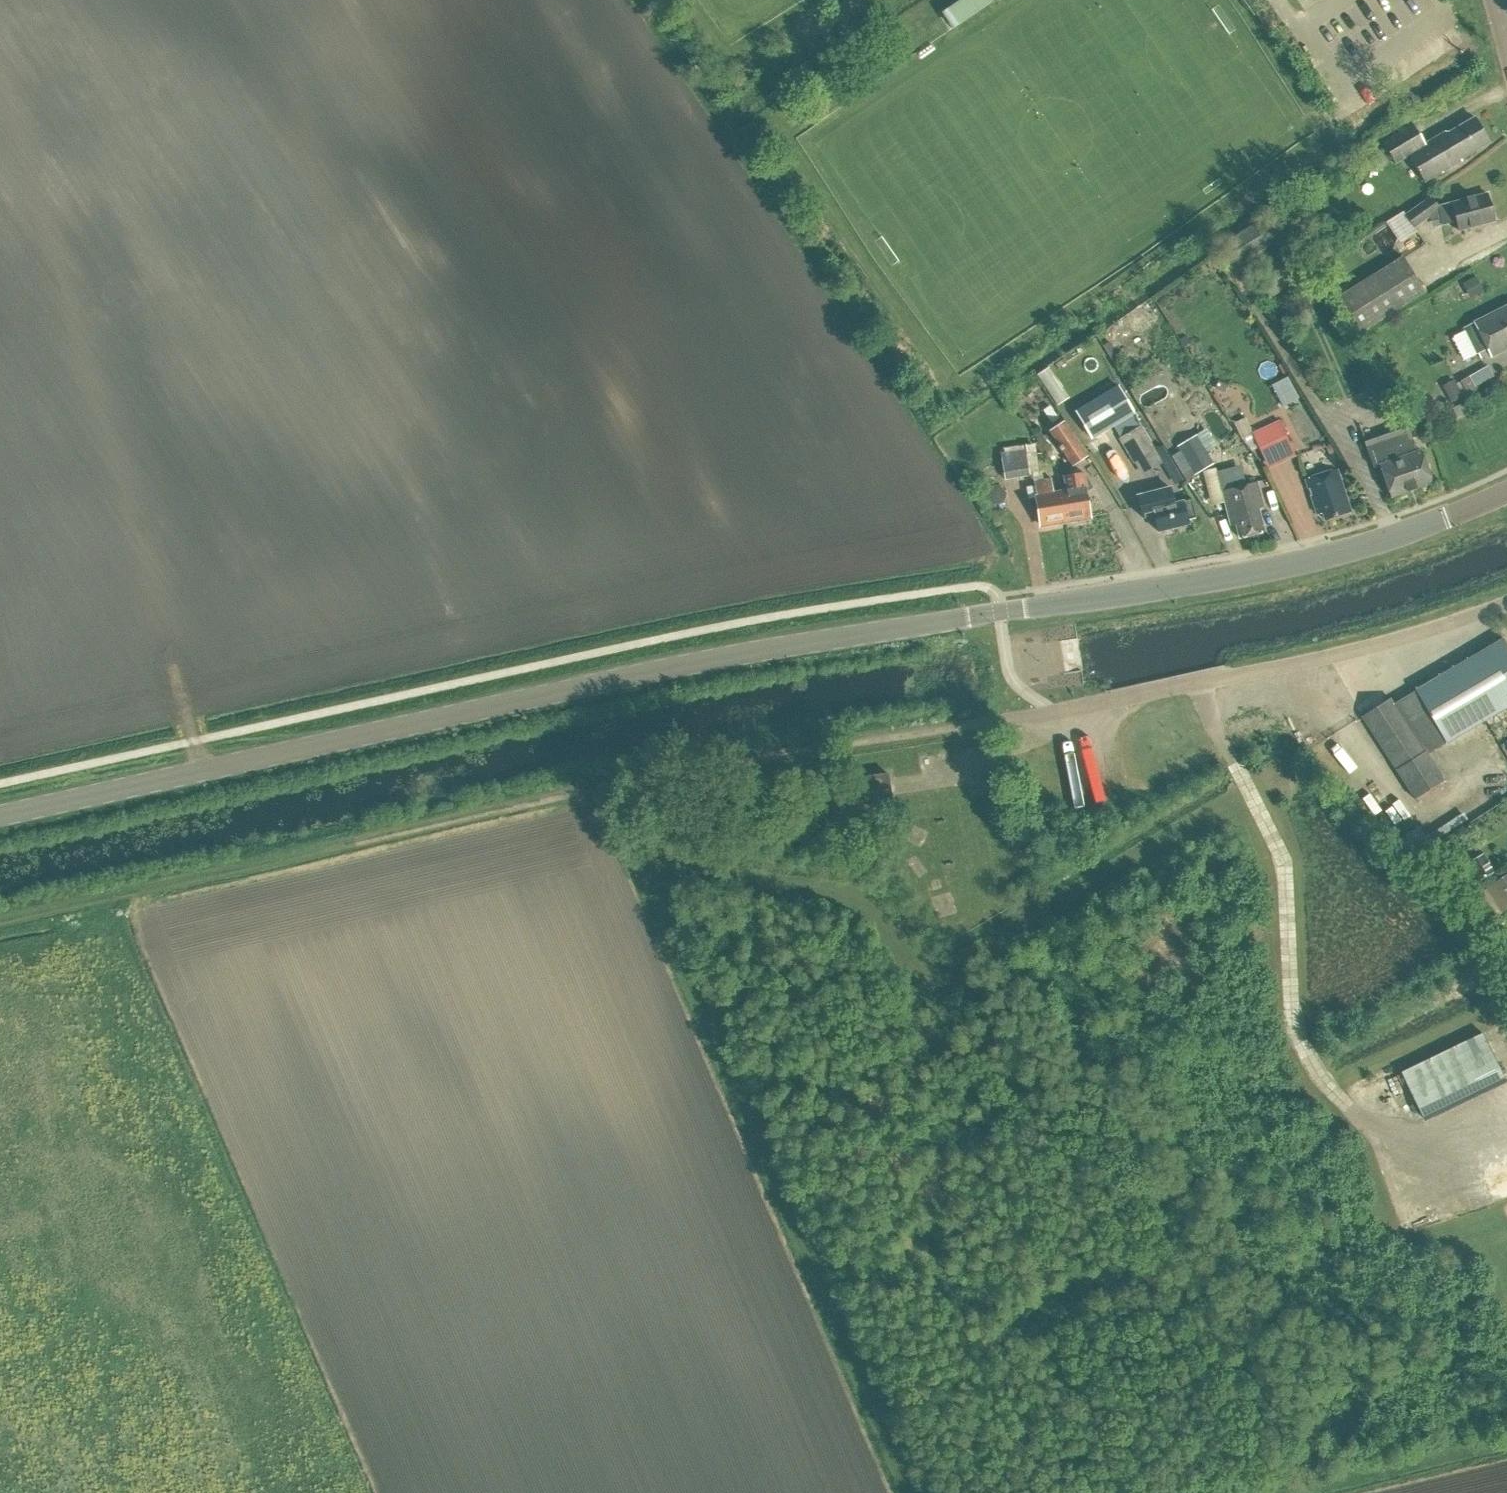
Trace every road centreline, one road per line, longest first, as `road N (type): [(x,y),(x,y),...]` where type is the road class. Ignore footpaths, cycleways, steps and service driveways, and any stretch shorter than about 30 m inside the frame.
road 1 (tertiary): [(1000,611),(744,652),(0,816)]
road 2 (track): [(972,722),(719,762),(355,844)]
road 3 (residential): [(972,722),(1337,656),(1506,602)]
road 4 (tertiary): [(1000,611),(1275,566),(1506,491)]
road 5 (track): [(0,921),(355,844)]

